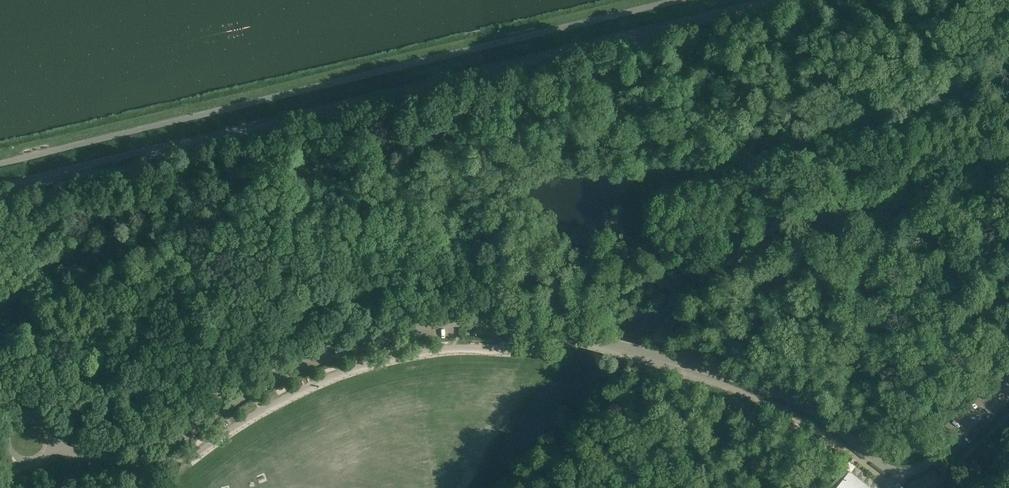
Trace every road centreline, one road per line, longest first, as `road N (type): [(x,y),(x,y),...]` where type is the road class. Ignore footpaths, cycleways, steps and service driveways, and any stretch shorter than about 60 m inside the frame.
road 1 (tertiary): [(0,189),(775,0)]

